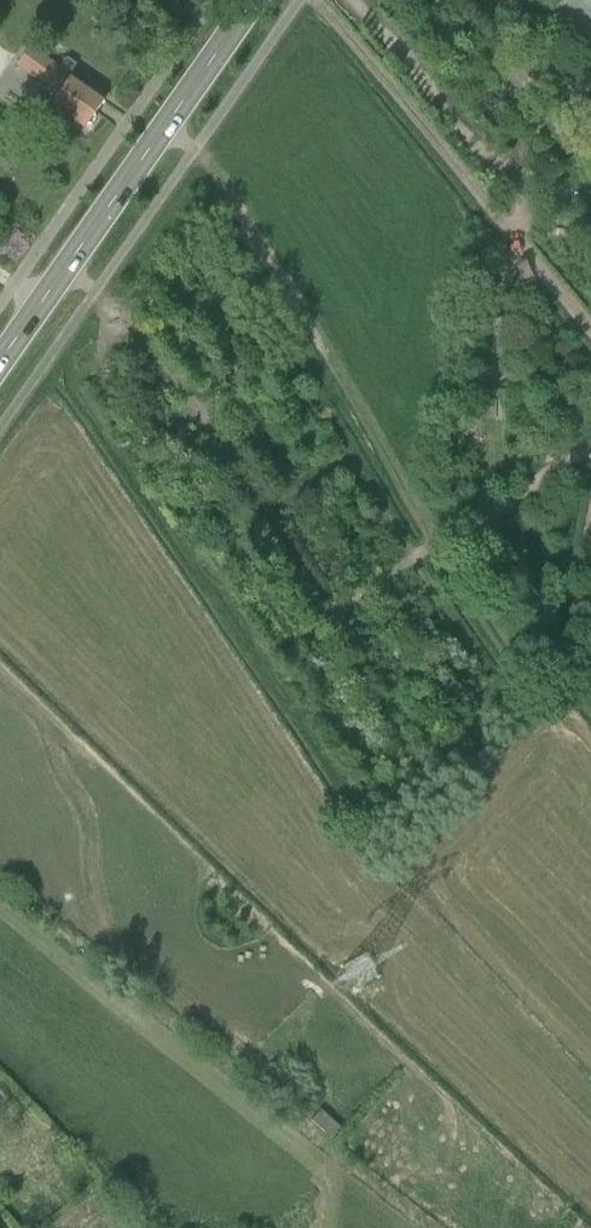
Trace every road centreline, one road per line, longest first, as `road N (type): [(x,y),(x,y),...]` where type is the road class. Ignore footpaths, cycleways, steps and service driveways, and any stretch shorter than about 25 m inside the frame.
road 1 (secondary): [(0,364),(253,0)]

